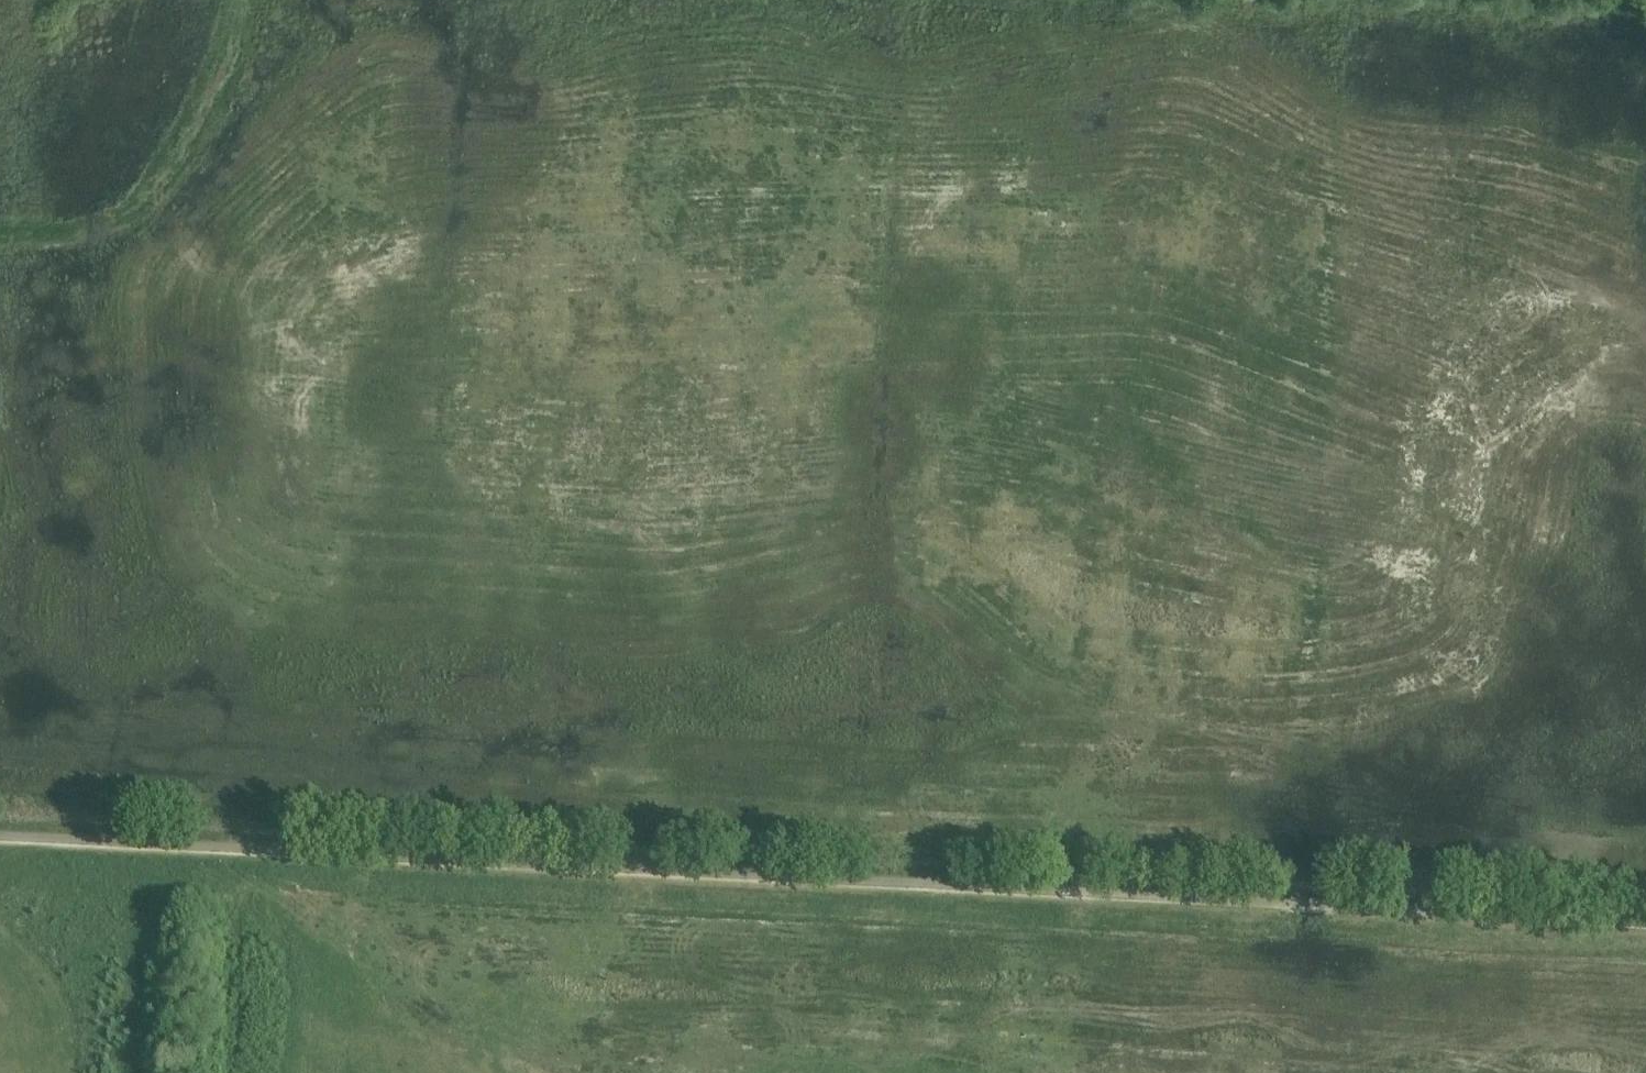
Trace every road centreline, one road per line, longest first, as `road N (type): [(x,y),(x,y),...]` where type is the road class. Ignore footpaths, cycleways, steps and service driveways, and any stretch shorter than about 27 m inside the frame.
road 1 (track): [(1101,908),(1645,930)]

